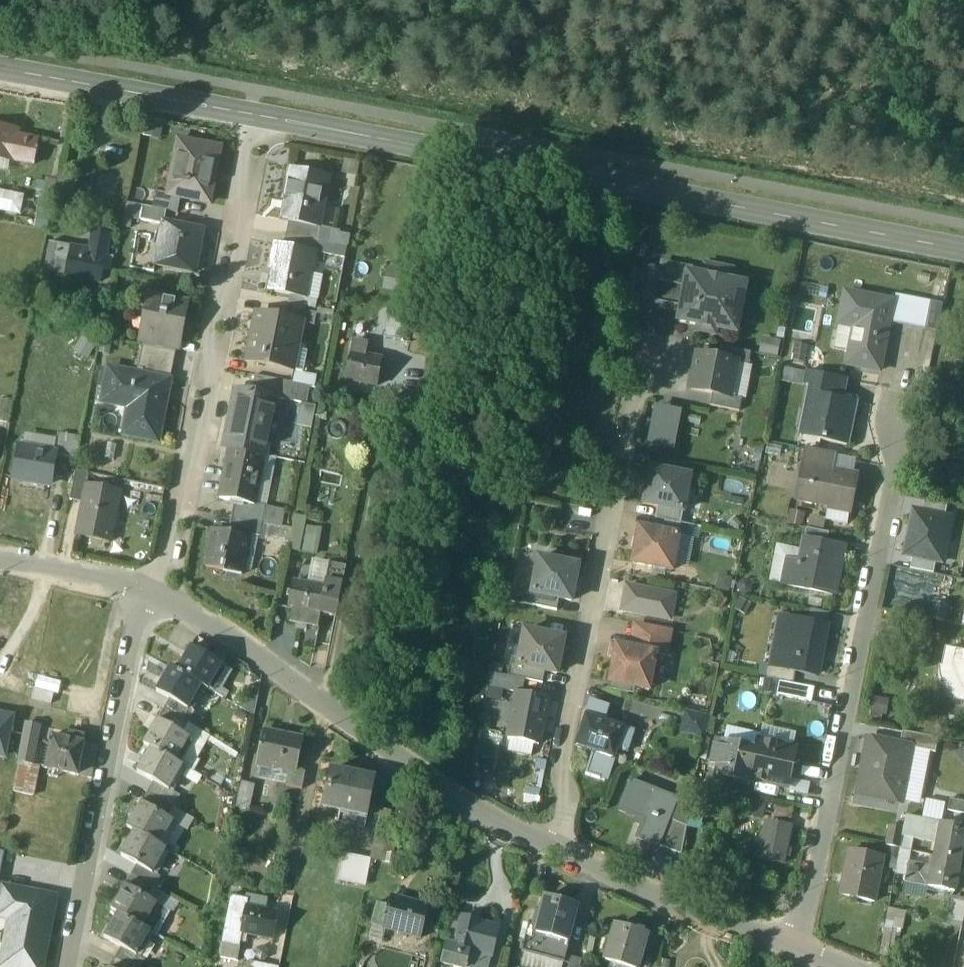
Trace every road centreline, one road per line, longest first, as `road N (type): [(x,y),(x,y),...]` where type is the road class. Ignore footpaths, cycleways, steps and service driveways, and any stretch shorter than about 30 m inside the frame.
road 1 (residential): [(848,966),(469,807),(290,670),(152,593)]
road 2 (tertiary): [(963,251),(256,112)]
road 3 (residential): [(256,112),(198,426),(152,593)]
road 4 (residential): [(152,593),(136,631),(71,966)]
road 5 (tertiary): [(256,112),(0,65)]
road 6 (residential): [(152,593),(0,558)]

